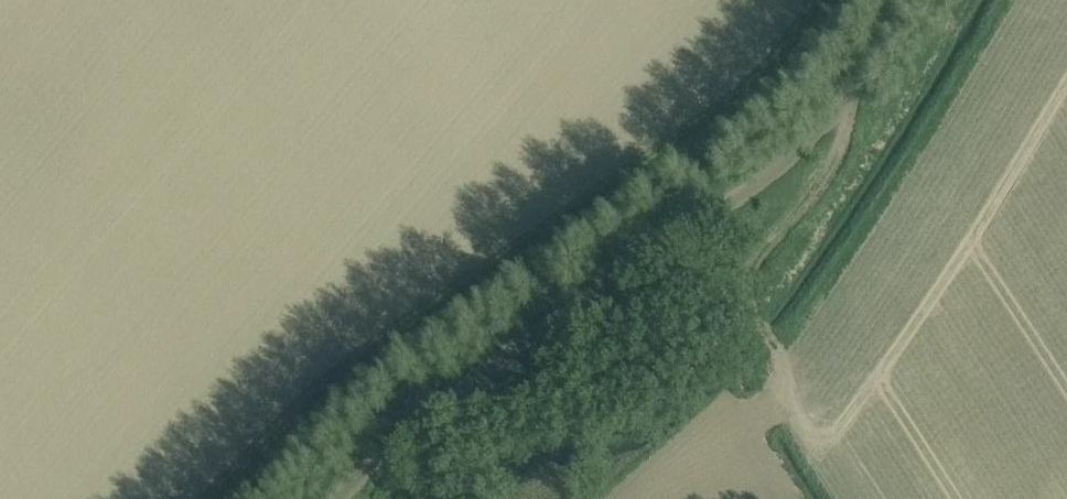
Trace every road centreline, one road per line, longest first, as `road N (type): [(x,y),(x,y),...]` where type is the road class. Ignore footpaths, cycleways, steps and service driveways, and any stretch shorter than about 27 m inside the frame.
road 1 (track): [(912,0),(819,125),(765,173),(487,368),(337,498)]

